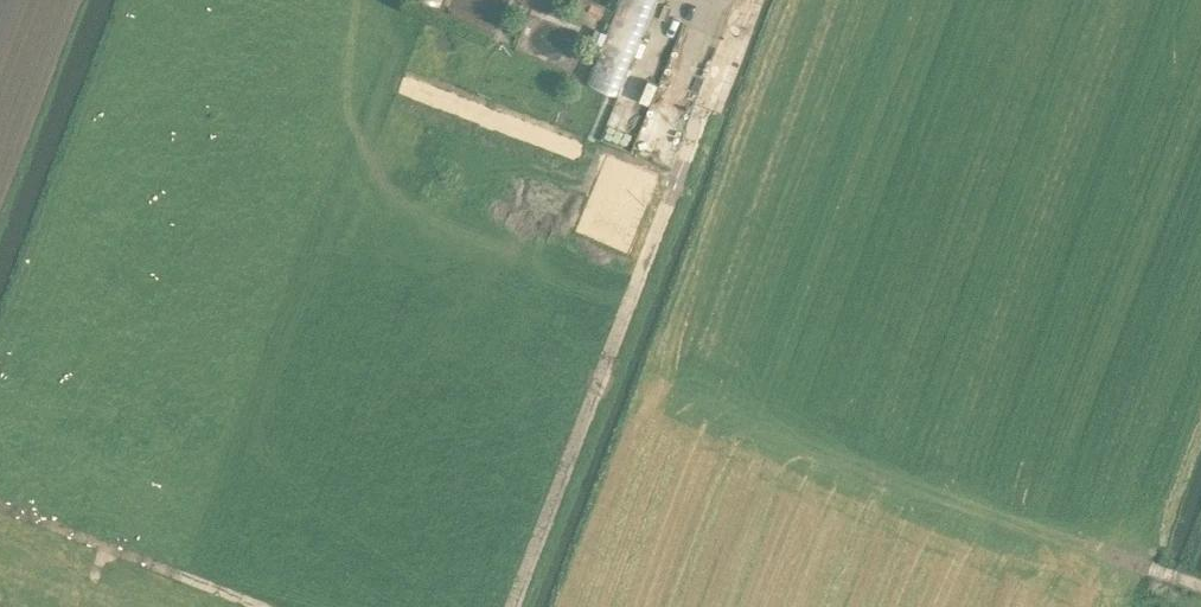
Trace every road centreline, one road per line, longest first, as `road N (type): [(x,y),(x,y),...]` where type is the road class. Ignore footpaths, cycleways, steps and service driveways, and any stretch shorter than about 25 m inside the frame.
road 1 (track): [(515,606),(704,112)]
road 2 (track): [(0,509),(254,606)]
road 3 (track): [(1031,515),(1200,584)]

